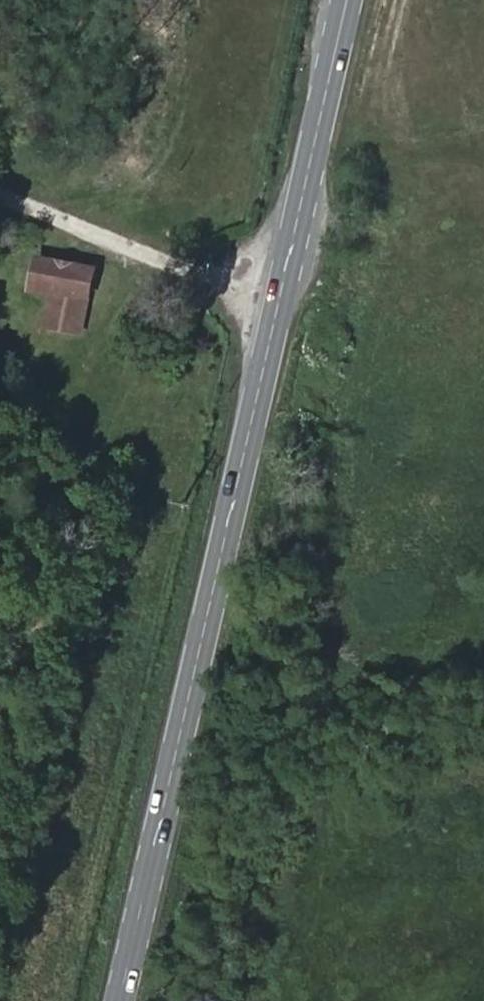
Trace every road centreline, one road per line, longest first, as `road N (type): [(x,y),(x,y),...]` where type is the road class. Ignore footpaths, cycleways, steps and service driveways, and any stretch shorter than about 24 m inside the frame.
road 1 (secondary): [(122,1000),(350,0)]

